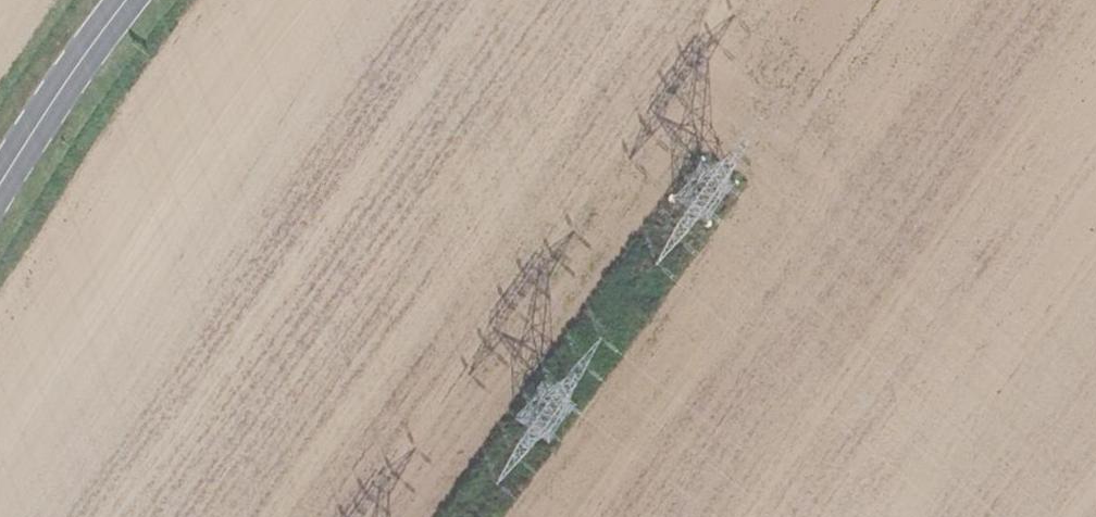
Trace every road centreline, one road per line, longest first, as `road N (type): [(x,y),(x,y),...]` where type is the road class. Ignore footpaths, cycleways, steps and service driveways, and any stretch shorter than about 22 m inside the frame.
road 1 (secondary): [(0,185),(126,0)]

